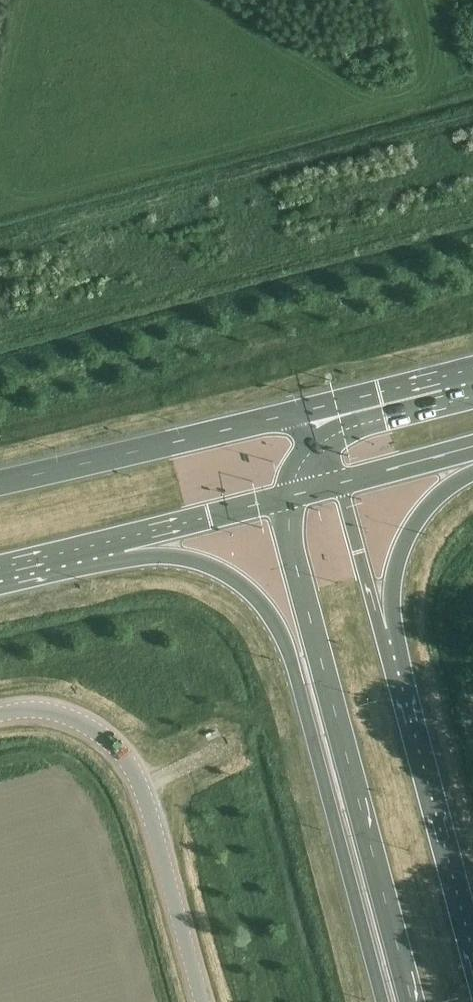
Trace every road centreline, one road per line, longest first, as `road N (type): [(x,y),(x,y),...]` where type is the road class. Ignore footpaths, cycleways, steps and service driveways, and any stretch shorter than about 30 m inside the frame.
road 1 (trunk): [(122,538),(224,574),(282,635),(382,1001)]
road 2 (trunk): [(284,499),(294,569),(408,1001)]
road 3 (unclassified): [(204,1001),(147,798),(123,758),(87,727),(27,713),(0,720)]
road 4 (trunk): [(472,974),(384,630)]
road 5 (trunk): [(311,409),(0,484)]
road 6 (trunk): [(384,630),(409,536),(429,505),(472,468)]
road 7 (trunk): [(122,538),(284,499)]
road 8 (trunk): [(472,368),(311,409)]
road 9 (trunk): [(384,630),(339,484)]
road 10 (trunk): [(339,484),(472,447)]
road 11 (trunk): [(0,567),(122,538)]

